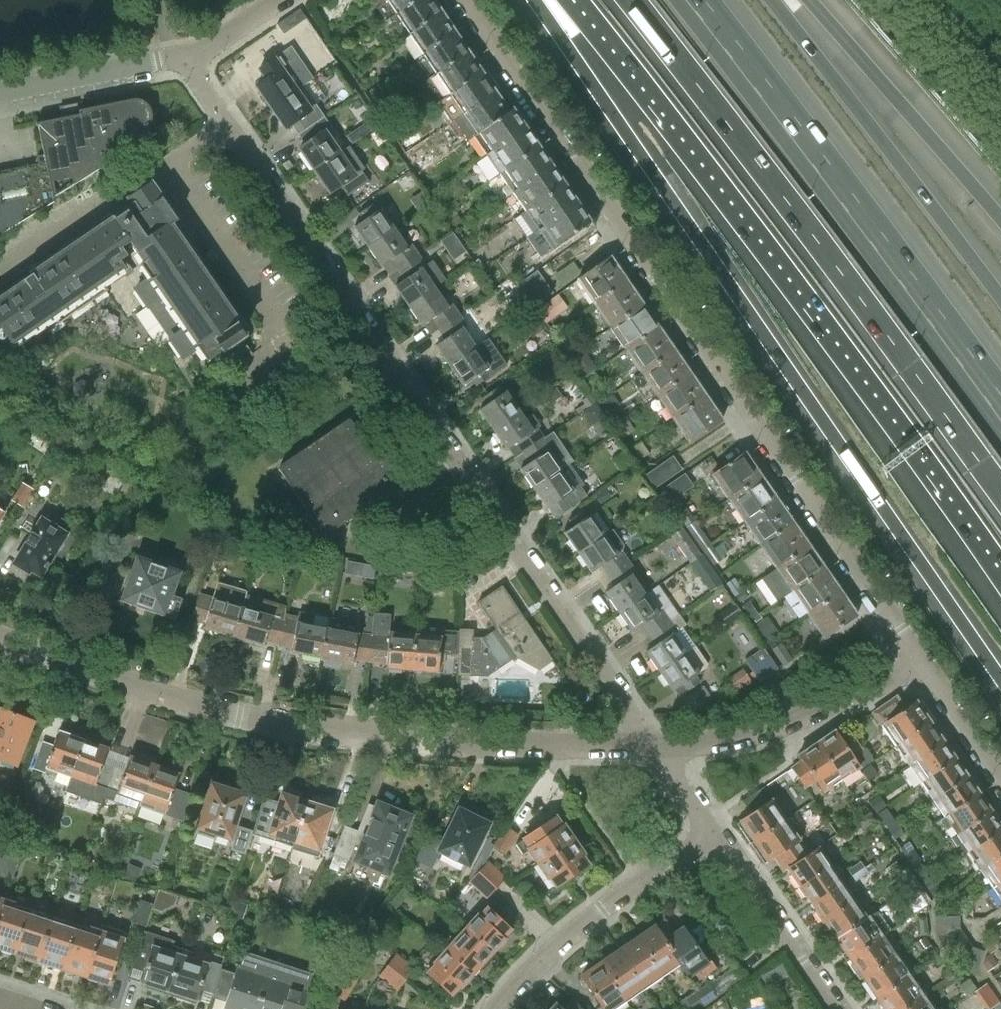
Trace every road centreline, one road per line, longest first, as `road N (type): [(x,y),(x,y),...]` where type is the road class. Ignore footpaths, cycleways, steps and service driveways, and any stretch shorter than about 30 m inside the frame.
road 1 (residential): [(653,746),(183,54)]
road 2 (motorway): [(541,0),(1000,679)]
road 3 (residential): [(922,663),(473,0)]
road 4 (motorway): [(574,0),(922,456),(1000,572)]
road 5 (residential): [(653,746),(318,731),(238,715),(0,639)]
road 6 (motorway): [(630,0),(1000,498)]
road 7 (motorway): [(1000,410),(693,0)]
road 8 (motorway): [(1000,296),(771,0)]
road 9 (motorway): [(1000,222),(809,0)]
road 10 (residential): [(922,663),(775,726),(716,742),(653,746)]
road 11 (residential): [(496,1008),(600,908),(708,833)]
road 12 (residential): [(837,1008),(708,833)]
road 13 (residential): [(0,94),(183,54)]
road 14 (residential): [(1000,775),(922,663)]

